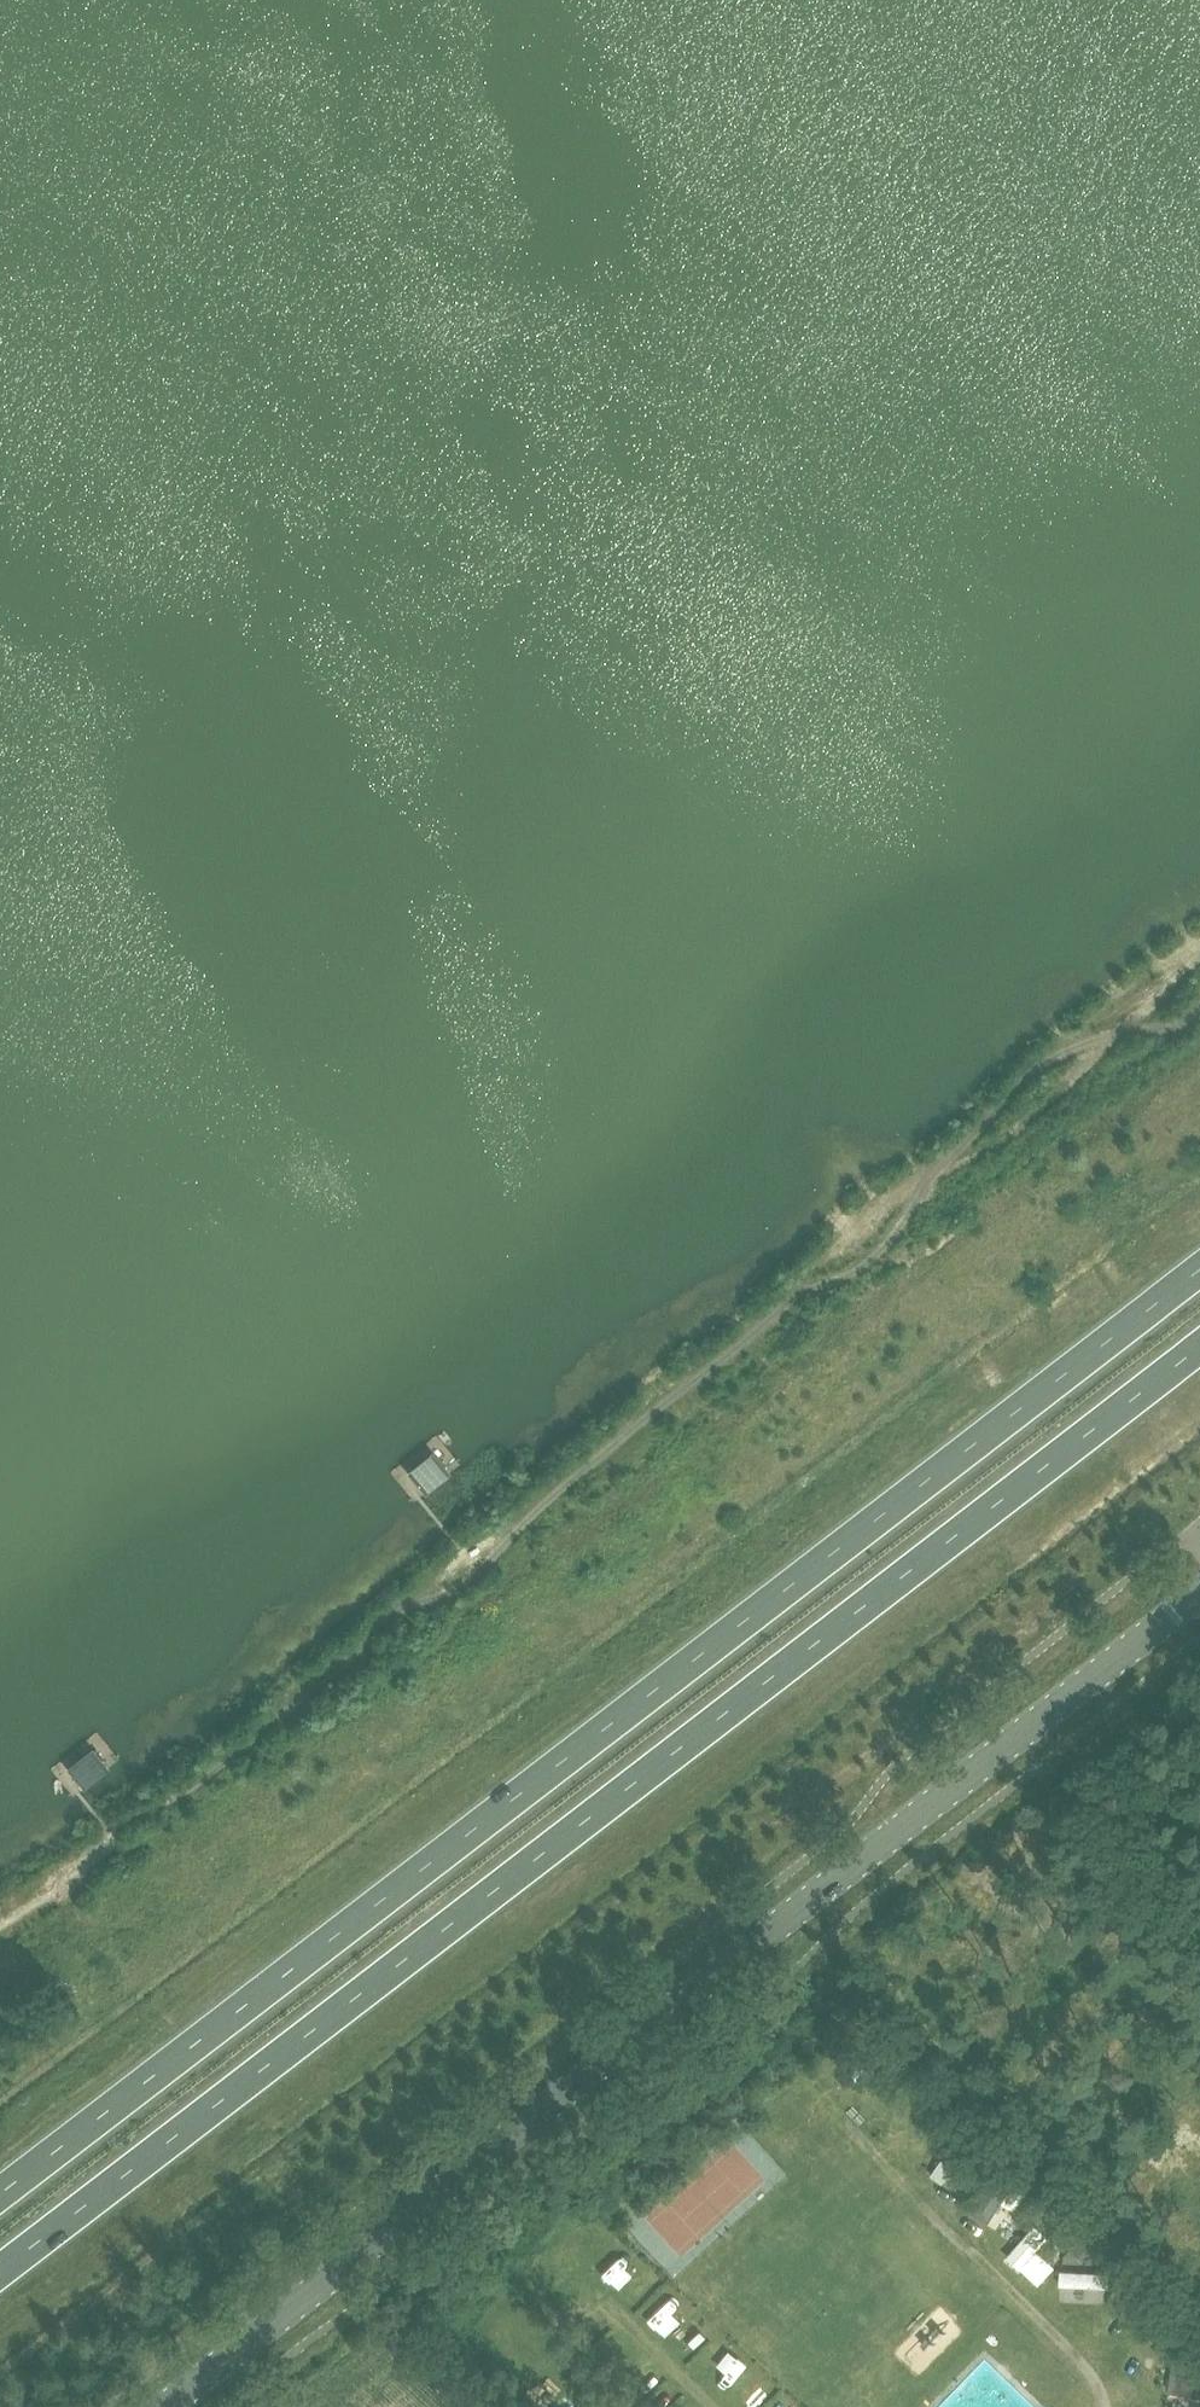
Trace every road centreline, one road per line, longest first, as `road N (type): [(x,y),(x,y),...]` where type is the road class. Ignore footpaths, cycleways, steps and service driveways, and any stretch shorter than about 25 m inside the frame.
road 1 (track): [(1199,947),(1064,1051),(965,1143),(874,1208),(743,1342),(466,1548),(247,1739),(0,1912)]
road 2 (trunk): [(1199,1273),(0,2195)]
road 3 (trunk): [(0,2270),(1199,1348)]
road 4 (tertiary): [(166,2406),(1199,1587)]

